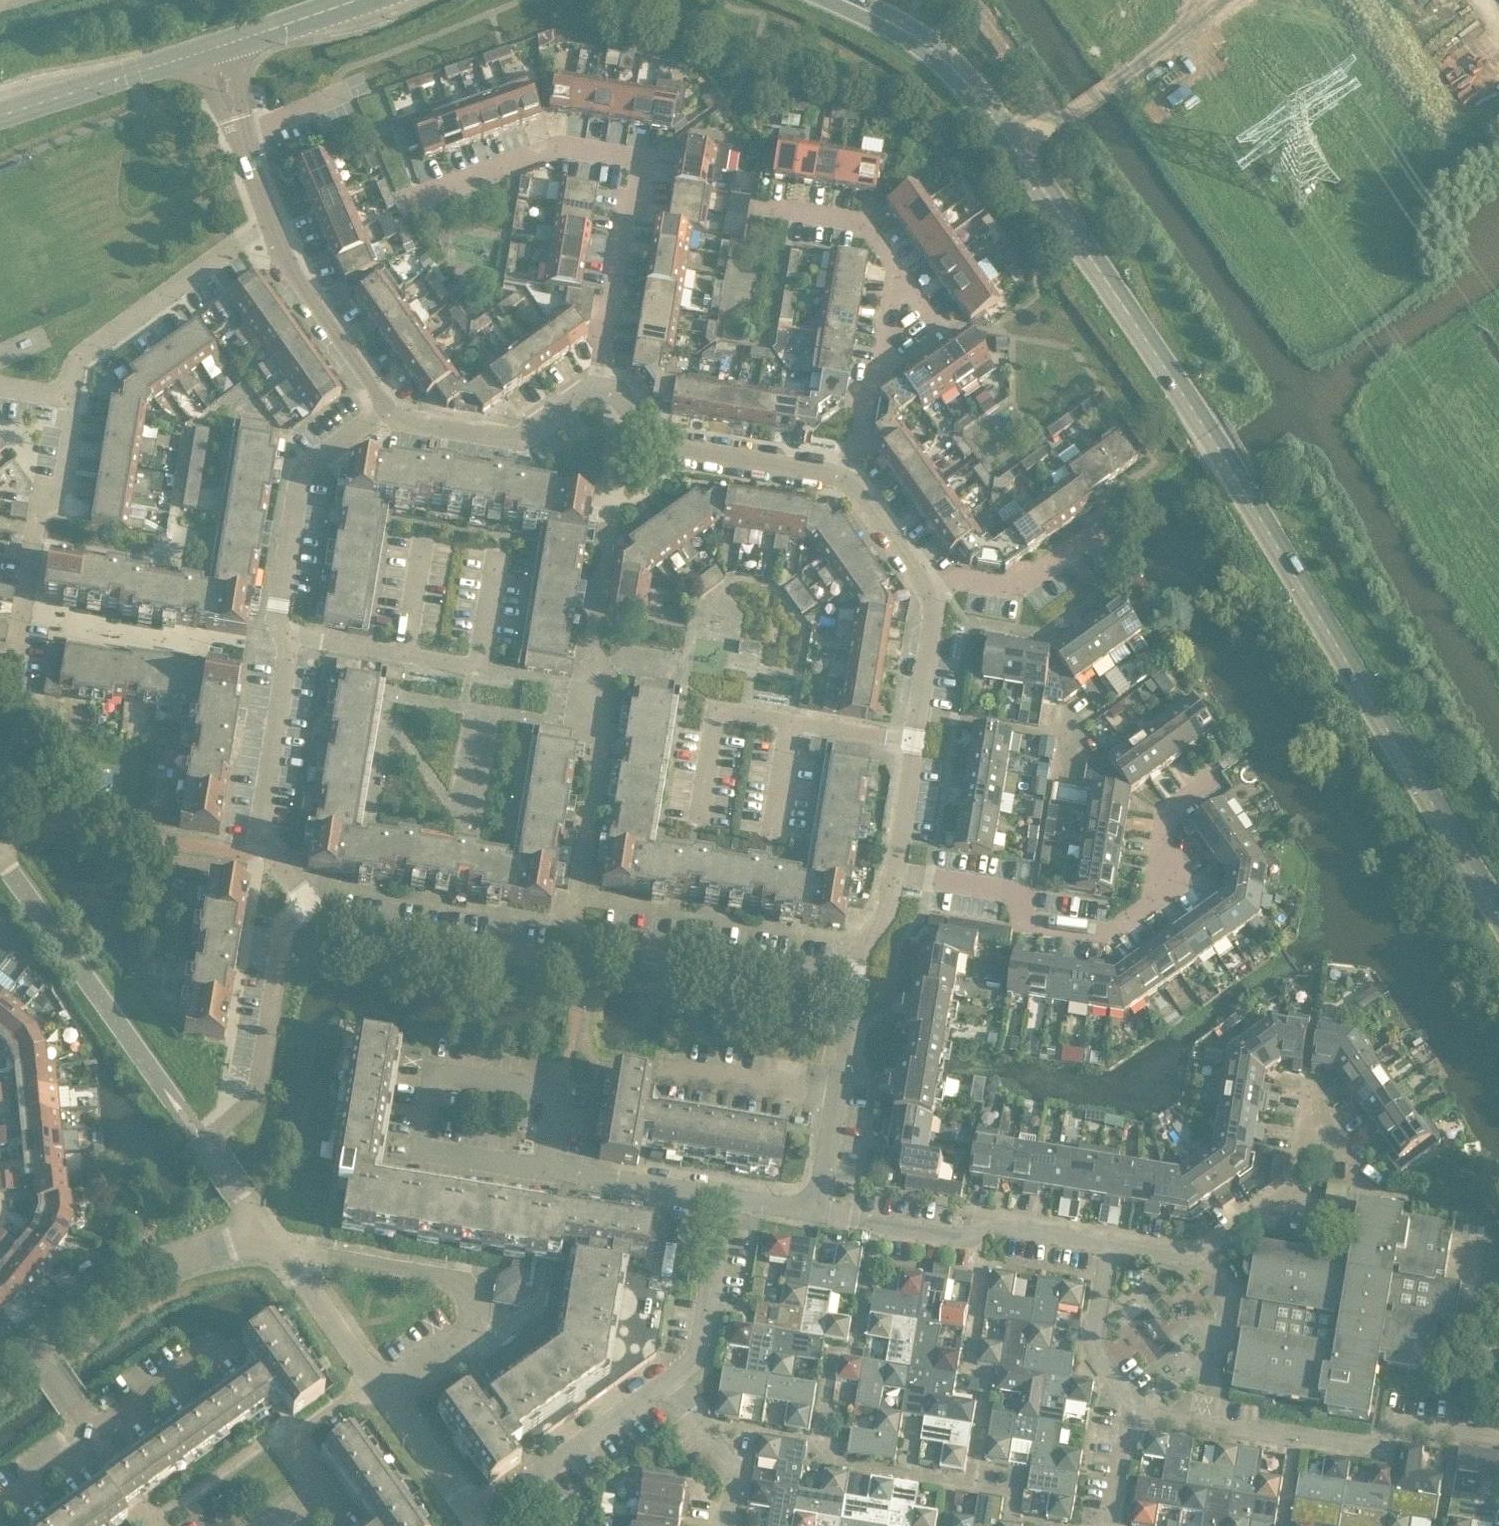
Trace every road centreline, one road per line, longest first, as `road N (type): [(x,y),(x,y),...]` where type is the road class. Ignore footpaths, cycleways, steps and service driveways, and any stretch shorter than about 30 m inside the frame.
road 1 (secondary): [(847,0),(927,44),(965,77),(1052,197),(1196,411),(1498,912)]
road 2 (residential): [(856,981),(603,941),(567,963),(326,925),(308,905)]
road 3 (residential): [(597,389),(624,217),(643,159),(564,147),(420,197)]
road 4 (residential): [(1208,786),(1169,815),(1156,900),(1108,934),(1033,923),(1001,888),(895,872)]
road 5 (residential): [(1109,1246),(1193,1261),(1294,1191),(1306,1097),(1357,1156),(1355,1178)]
road 6 (residential): [(276,1246),(203,1142),(258,1086),(284,922),(308,905)]
road 7 (residential): [(843,478),(873,382),(893,268),(863,221),(758,204)]
road 8 (residential): [(1134,1412),(1370,1444),(1403,1424),(1498,1440)]
road 9 (residential): [(276,1246),(457,1279),(474,1304),(464,1331),(380,1386)]
road 10 (residential): [(10,688),(38,516),(64,478),(69,397)]
road 11 (residential): [(817,1213),(960,1239),(1003,1228),(1109,1246)]
road 12 (residential): [(308,905),(260,839),(284,637)]
road 13 (residential): [(545,1167),(559,1097),(428,1074),(415,1145)]
road 14 (residential): [(843,478),(663,448),(617,392),(597,389)]
road 15 (residential): [(69,397),(77,359),(270,223)]
road 16 (residential): [(284,637),(279,606),(301,477),(389,410)]
road 17 (residential): [(34,1347),(140,1273),(229,1246),(276,1246)]
road 18 (residential): [(475,1518),(667,1383)]
road 19 (residential): [(597,389),(519,440),(399,422),(389,410)]
road 20 (residential): [(389,410),(283,259),(270,223)]
road 21 (secondary): [(0,118),(210,50)]
road 22 (residential): [(380,1386),(355,1394),(288,1443),(332,1506),(304,1525)]
road 23 (residential): [(667,1383),(700,1356),(723,1198)]
road 24 (residential): [(403,655),(480,668),(498,553)]
road 25 (residential): [(698,825),(716,709),(791,722)]
road 26 (residential): [(933,595),(958,581),(1014,589),(1101,529)]
road 27 (residential): [(1051,780),(1058,737),(919,714)]
road 28 (residential): [(270,223),(210,50)]
road 29 (residential): [(545,1167),(723,1198)]
road 30 (residential): [(1109,1246),(1092,1348),(1134,1412)]
road 31 (residential): [(380,1386),(276,1246)]
road 32 (residential): [(837,1099),(666,1070)]
road 33 (residential): [(727,1525),(735,1476),(667,1383)]
road 34 (residential): [(475,1518),(380,1386)]
road 35 (residential): [(98,1437),(224,1345)]
road 36 (secondary): [(210,50),(357,0)]
road 37 (residential): [(933,595),(843,478)]
road 38 (residential): [(415,1145),(545,1167)]
road 39 (residential): [(895,872),(915,742)]
road 40 (residential): [(791,722),(915,742)]
road 41 (residential): [(0,1508),(98,1437)]
road 42 (residential): [(919,714),(933,595)]

